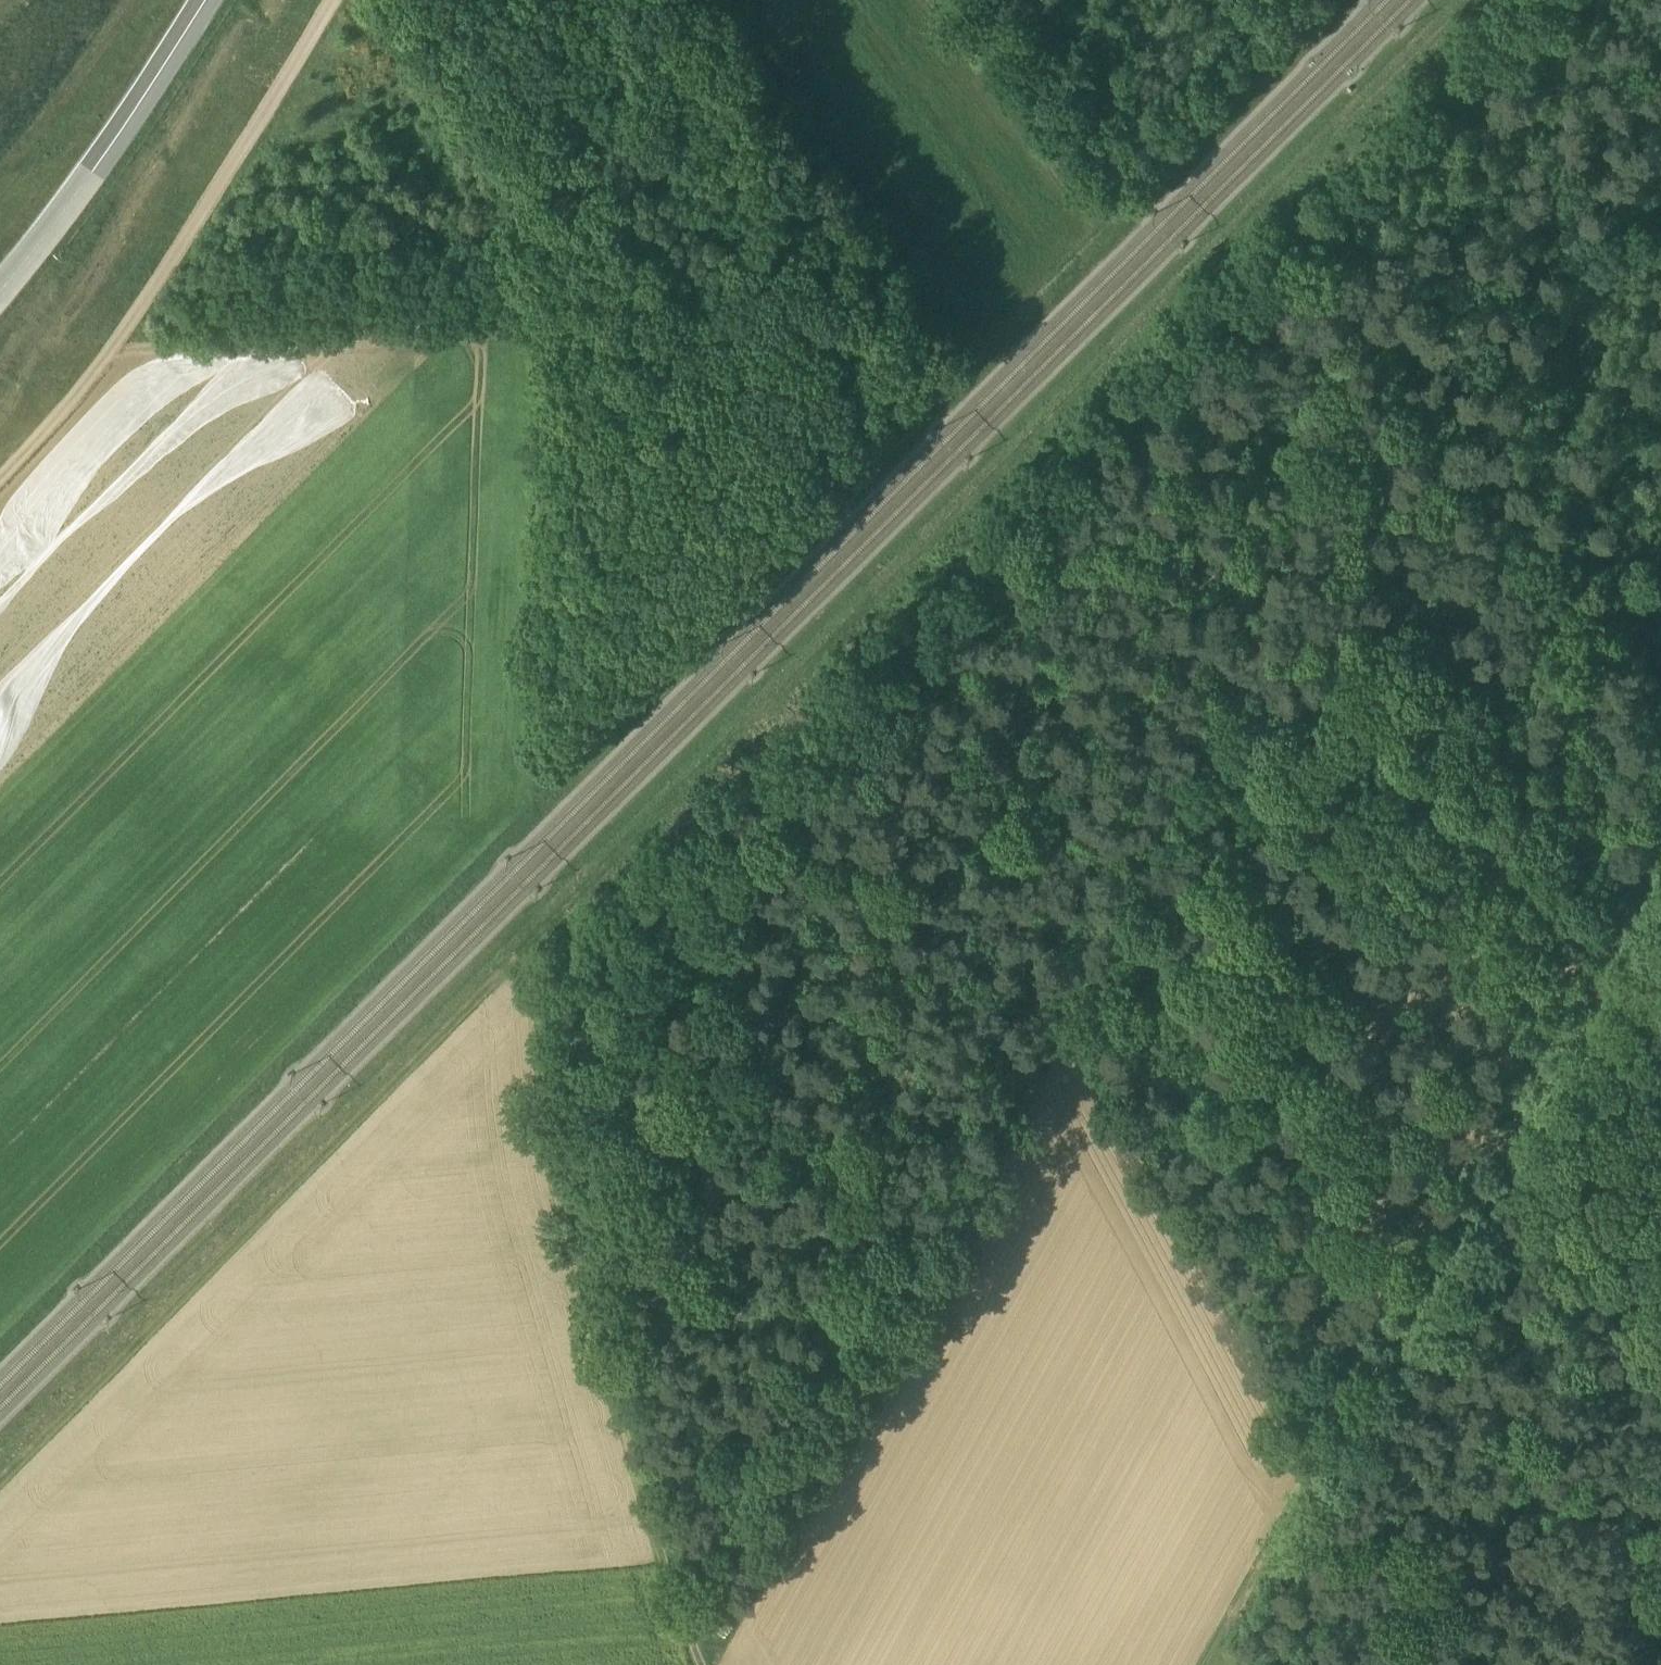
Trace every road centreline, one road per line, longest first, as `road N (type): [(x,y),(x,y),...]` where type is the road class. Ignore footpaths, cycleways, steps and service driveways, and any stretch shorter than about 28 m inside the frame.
road 1 (track): [(1220,1664),(1538,1147),(1660,924)]
road 2 (track): [(717,1664),(555,1110),(524,963)]
road 3 (track): [(0,483),(100,381),(264,142),(348,0)]
road 4 (motorway): [(0,280),(197,0)]

